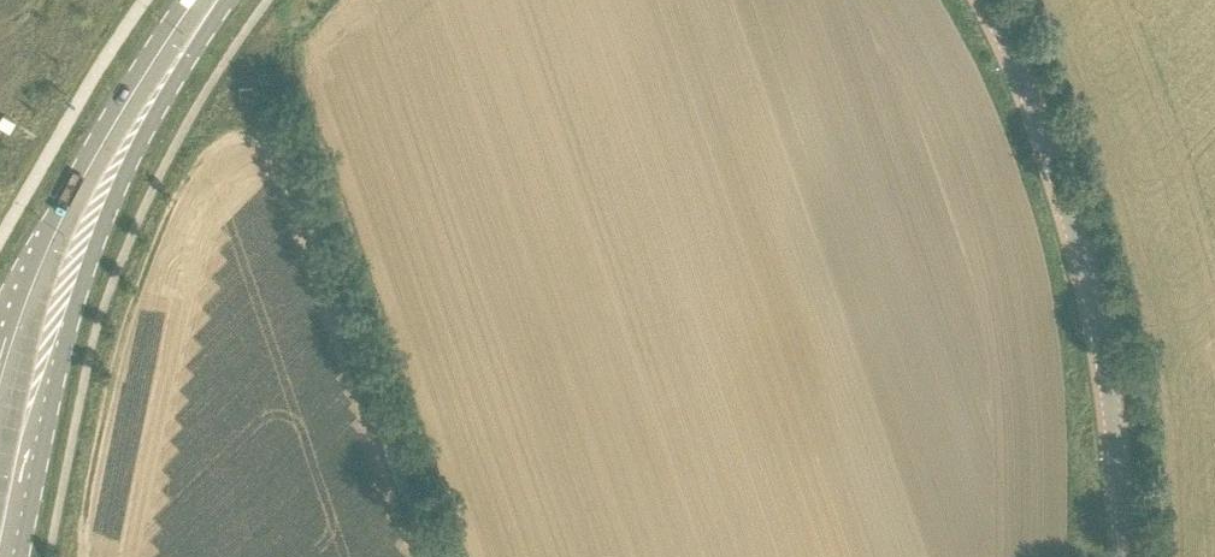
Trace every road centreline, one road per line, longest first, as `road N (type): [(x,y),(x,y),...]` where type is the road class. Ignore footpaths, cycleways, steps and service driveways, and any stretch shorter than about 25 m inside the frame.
road 1 (track): [(431,556),(283,148),(257,133),(223,133),(197,151),(157,231),(119,335),(77,556)]
road 2 (primary): [(15,556),(57,370),(103,233),(160,110),(231,0)]
road 3 (tertiary): [(1132,556),(1121,403),(1079,211),(1055,136),(984,0)]
road 4 (primary): [(186,0),(55,213),(0,359)]

